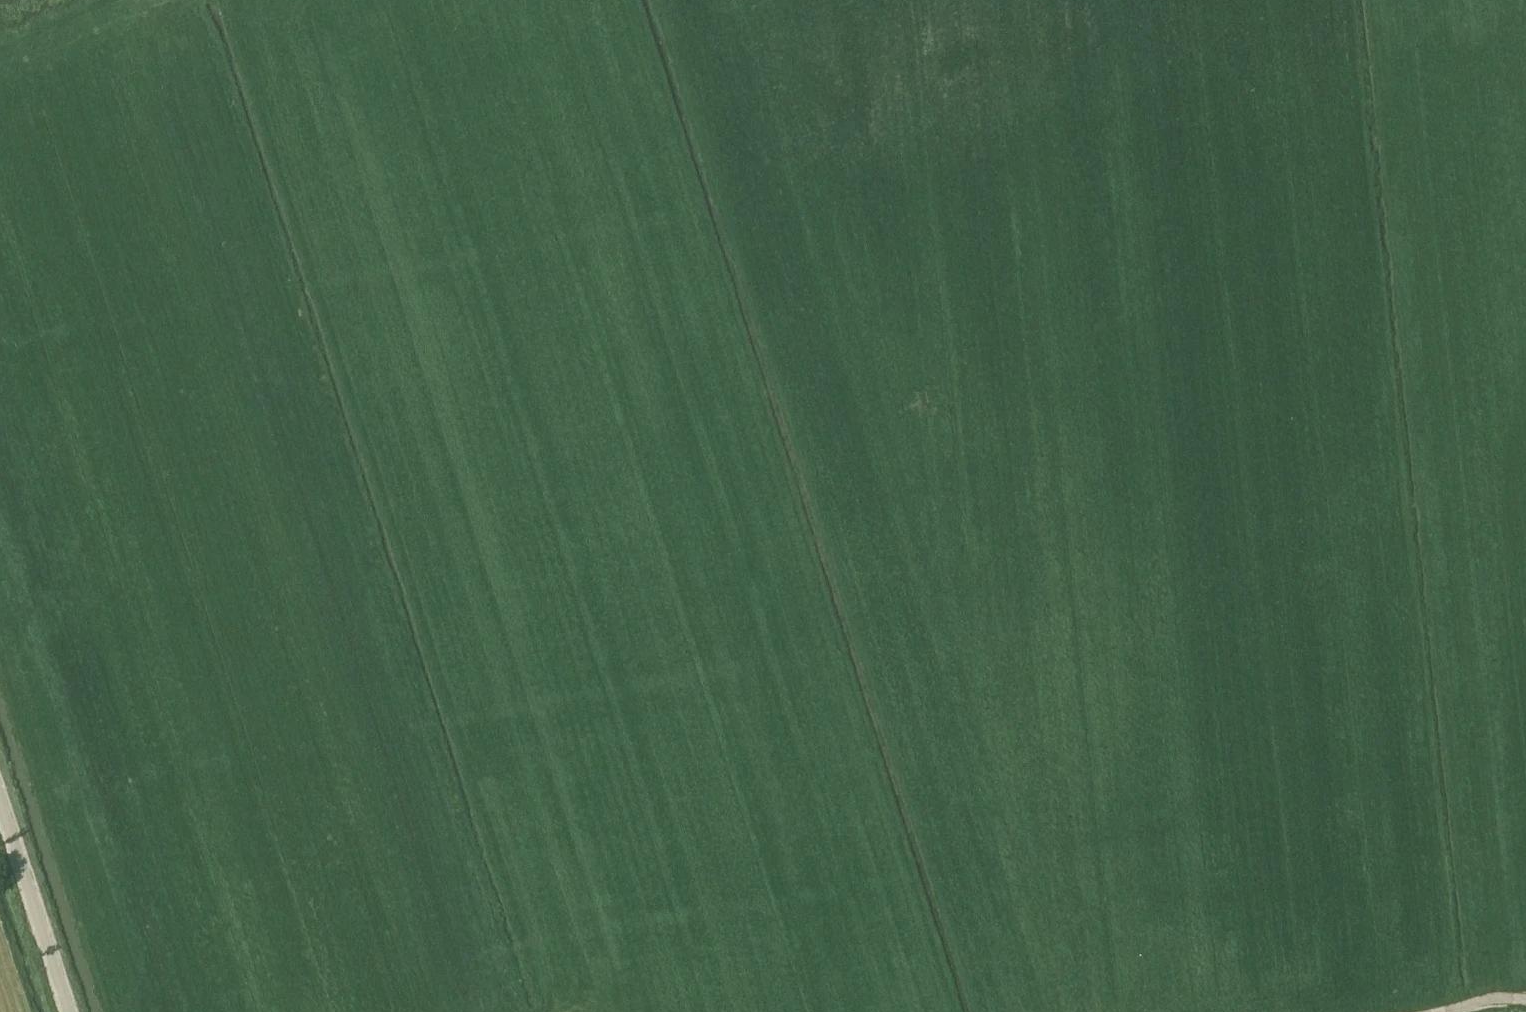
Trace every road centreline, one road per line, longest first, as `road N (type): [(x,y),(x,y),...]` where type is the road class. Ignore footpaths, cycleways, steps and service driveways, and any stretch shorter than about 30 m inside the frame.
road 1 (unclassified): [(68,1011),(0,804)]

